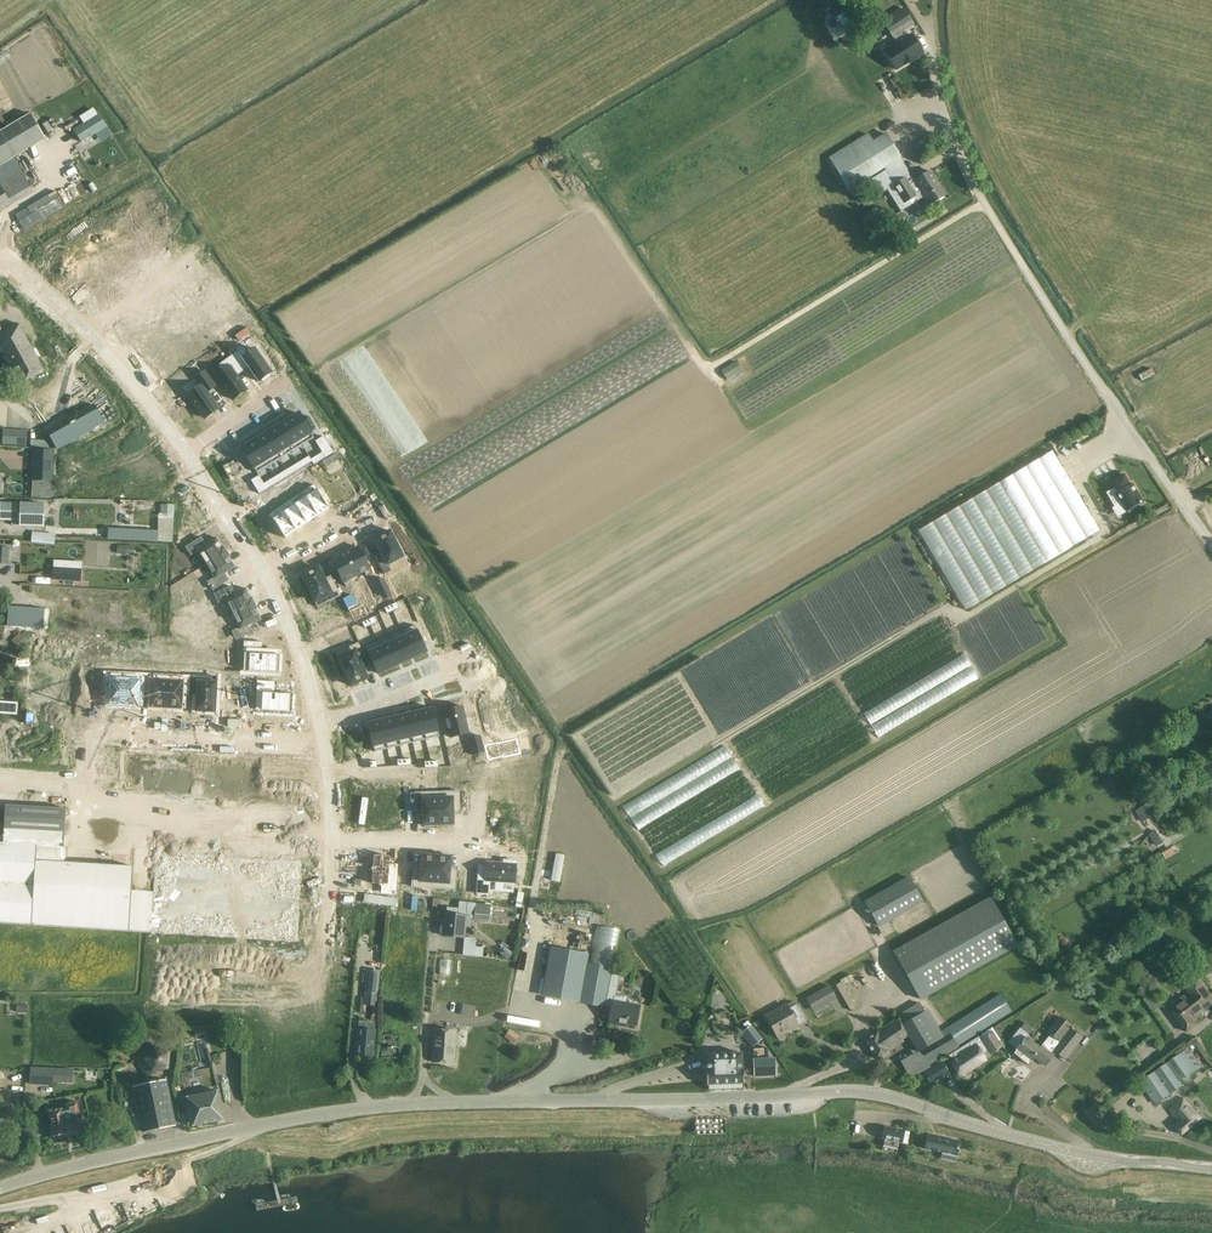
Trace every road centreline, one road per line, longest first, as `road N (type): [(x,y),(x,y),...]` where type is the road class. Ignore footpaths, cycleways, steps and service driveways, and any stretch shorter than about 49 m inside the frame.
road 1 (tertiary): [(0,1187),(368,1106),(736,1098)]
road 2 (residential): [(1211,541),(984,202),(941,108),(926,21)]
road 3 (tertiary): [(1211,1167),(1057,1148),(856,1090),(736,1098)]
road 4 (residential): [(74,784),(78,732),(323,743)]
road 5 (residential): [(0,264),(96,341),(186,452)]
road 6 (residential): [(335,843),(479,839),(480,807)]
road 7 (residential): [(319,721),(481,662)]
road 8 (residential): [(186,452),(272,581)]
road 9 (residential): [(272,581),(319,721)]
road 10 (residential): [(272,581),(378,519)]

